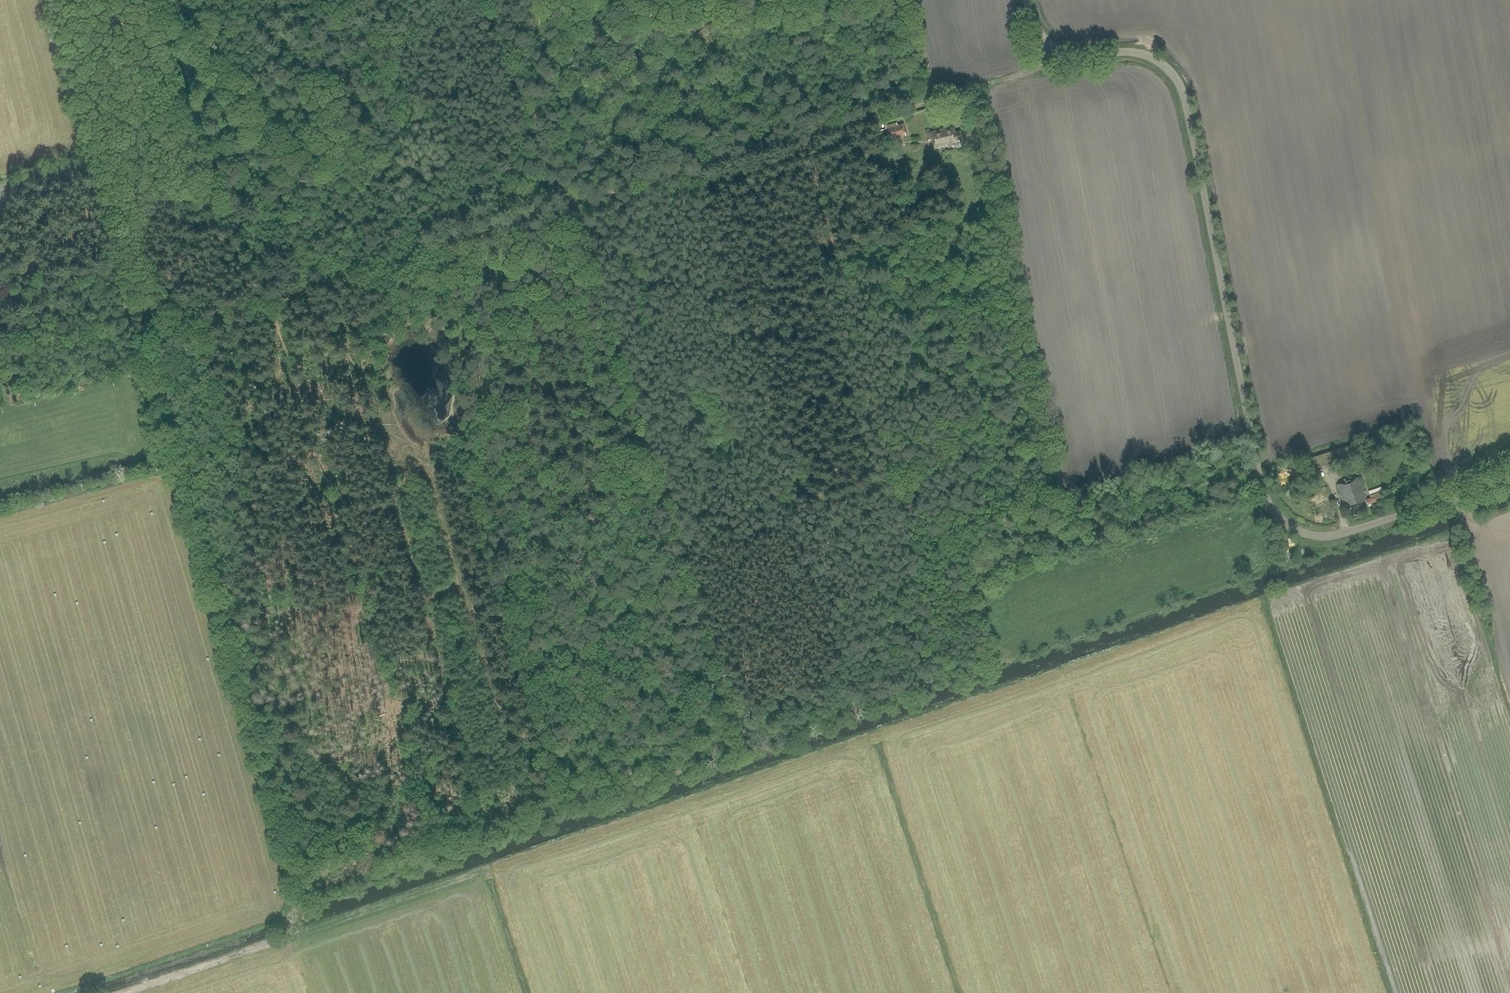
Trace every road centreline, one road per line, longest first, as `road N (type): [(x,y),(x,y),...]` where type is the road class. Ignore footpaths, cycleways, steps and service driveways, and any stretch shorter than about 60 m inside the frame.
road 1 (track): [(293,906),(598,802),(624,775),(732,732),(575,206),(488,4),(514,0)]
road 2 (track): [(1054,47),(1034,71),(269,299),(153,342)]
road 3 (unclassified): [(1509,479),(1330,537),(1304,535),(1278,519),(1256,474),(1178,83),(1146,55),(1054,47),(1026,0)]
road 4 (track): [(124,992),(287,937),(294,912),(143,381),(153,342)]
road 5 (track): [(269,299),(438,857)]
road 6 (track): [(153,342),(49,47),(40,0)]

